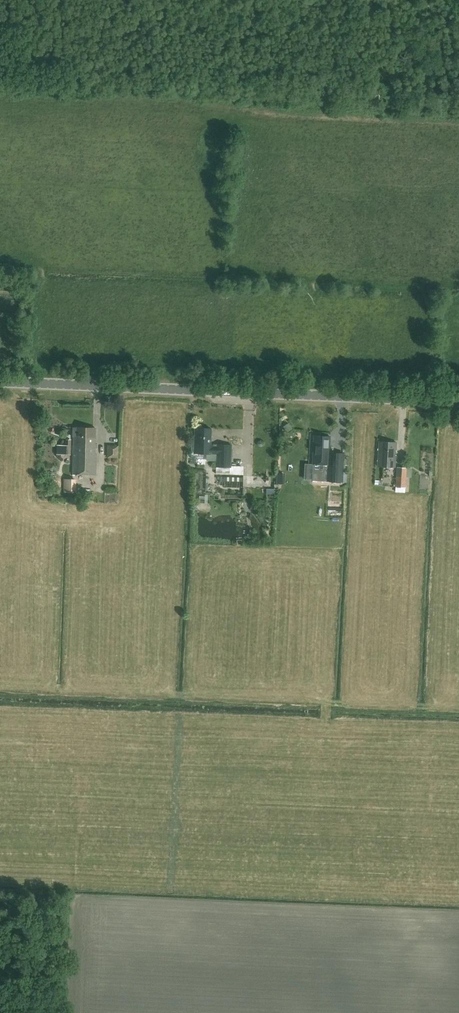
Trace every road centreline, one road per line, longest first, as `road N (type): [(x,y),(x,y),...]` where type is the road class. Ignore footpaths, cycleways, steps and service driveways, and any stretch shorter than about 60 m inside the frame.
road 1 (tertiary): [(458,401),(0,380)]

